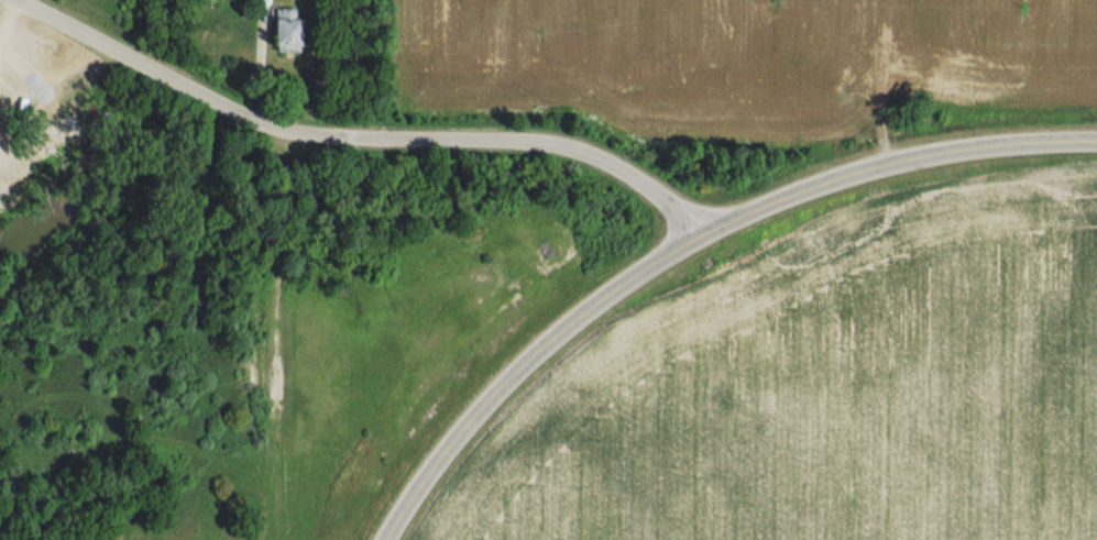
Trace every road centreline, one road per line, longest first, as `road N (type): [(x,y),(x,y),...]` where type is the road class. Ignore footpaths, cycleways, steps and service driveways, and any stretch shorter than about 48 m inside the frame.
road 1 (tertiary): [(386,539),(463,430),(531,360),(704,238),(775,201),(908,159),(1096,139)]
road 2 (residential): [(704,238),(625,173),(572,151),(283,132),(2,0)]
road 3 (residential): [(274,392),(283,132)]

